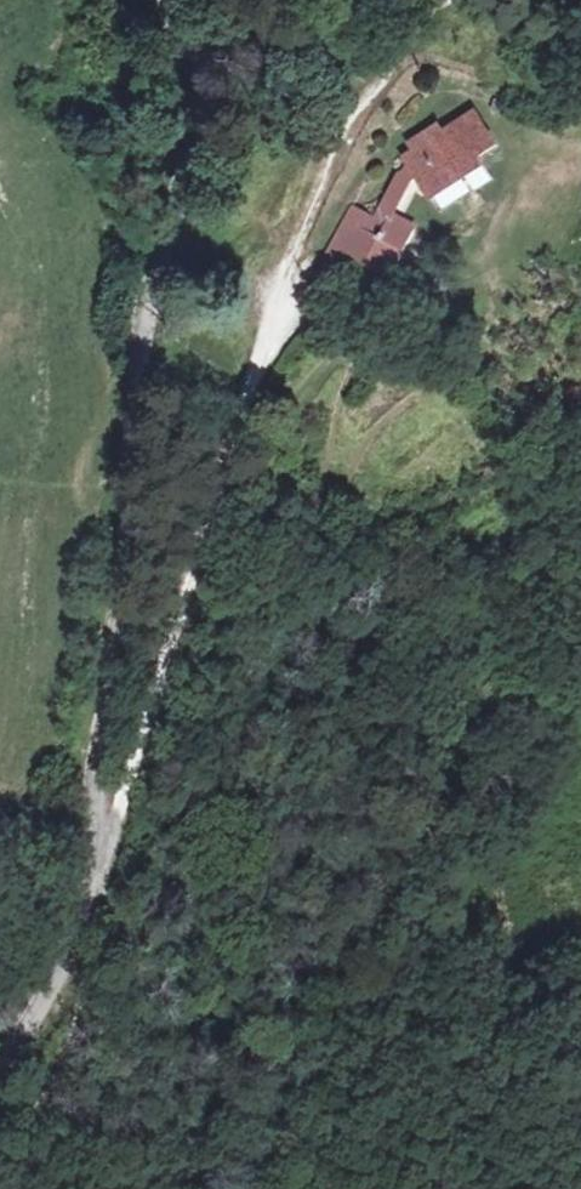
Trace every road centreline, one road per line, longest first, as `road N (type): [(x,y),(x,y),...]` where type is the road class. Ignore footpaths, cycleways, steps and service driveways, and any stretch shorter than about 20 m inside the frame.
road 1 (track): [(446,0),(373,88),(306,214),(112,828)]
road 2 (unclassified): [(177,0),(194,57),(194,92),(141,331),(94,721),(98,790),(112,828)]
road 3 (unclassified): [(0,1058),(57,988),(84,939)]
road 4 (track): [(84,939),(68,1068)]

